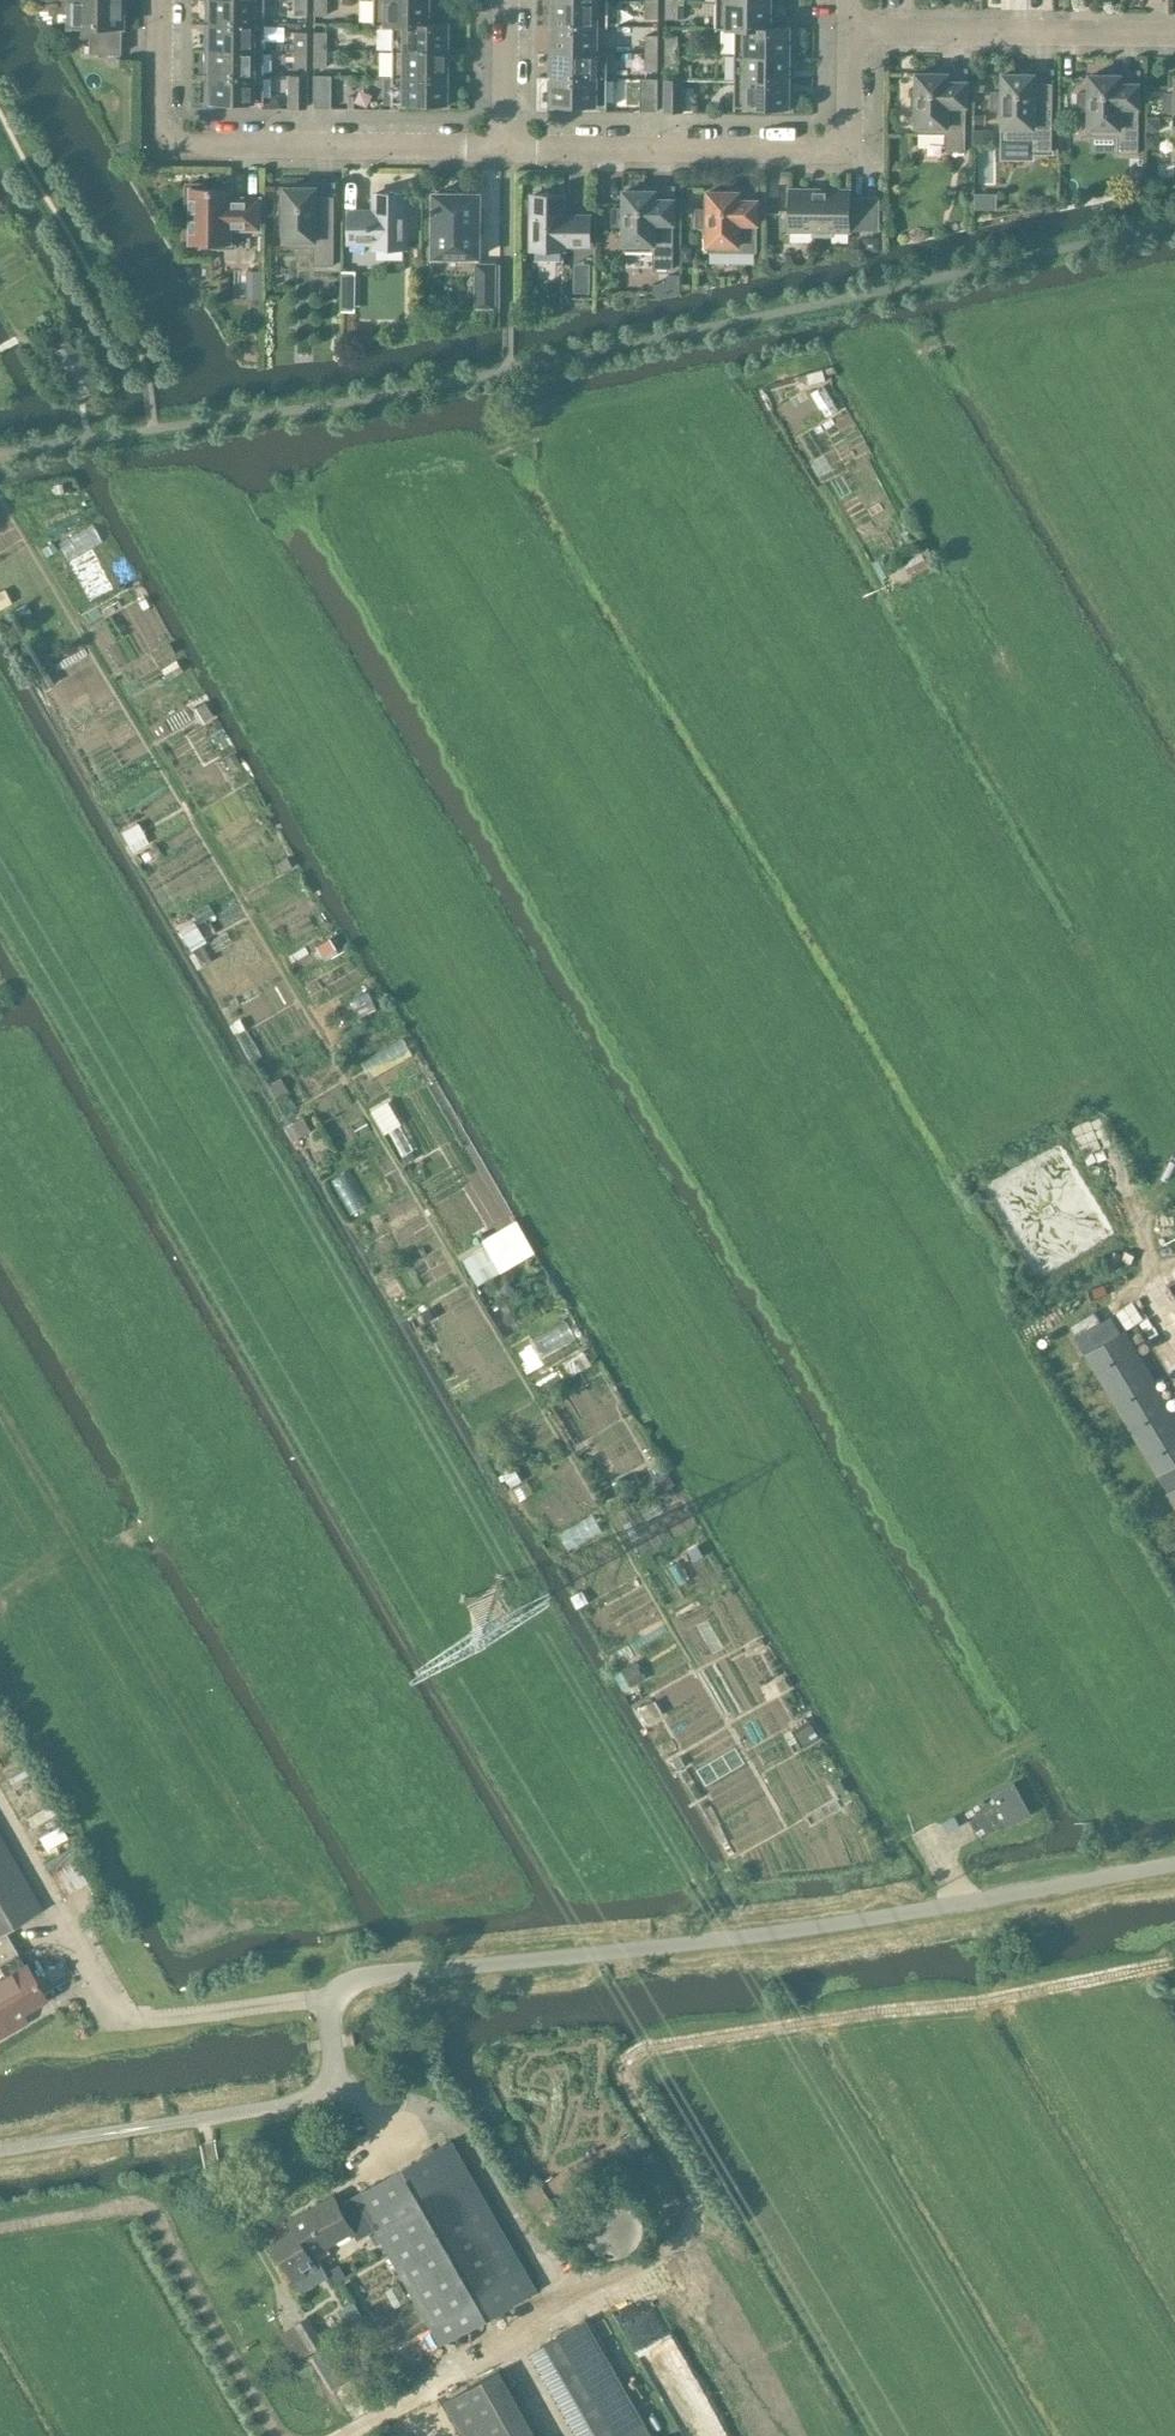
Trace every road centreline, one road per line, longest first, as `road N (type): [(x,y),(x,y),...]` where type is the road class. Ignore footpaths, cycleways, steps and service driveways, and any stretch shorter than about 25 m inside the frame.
road 1 (unclassified): [(327,2088),(327,2000),(346,1982),(813,1926),(1174,1867)]
road 2 (track): [(1173,1966),(647,2049),(633,2060),(629,2084),(692,2186),(695,2213),(682,2240)]
road 3 (residential): [(160,0),(158,113),(169,135),(192,144),(509,145)]
road 4 (residential): [(509,145),(824,151),(845,139),(852,119),(851,31)]
road 5 (track): [(281,2435),(146,2207),(0,2228)]
road 6 (residential): [(1174,37),(851,31)]
road 7 (residential): [(509,145),(508,0)]

